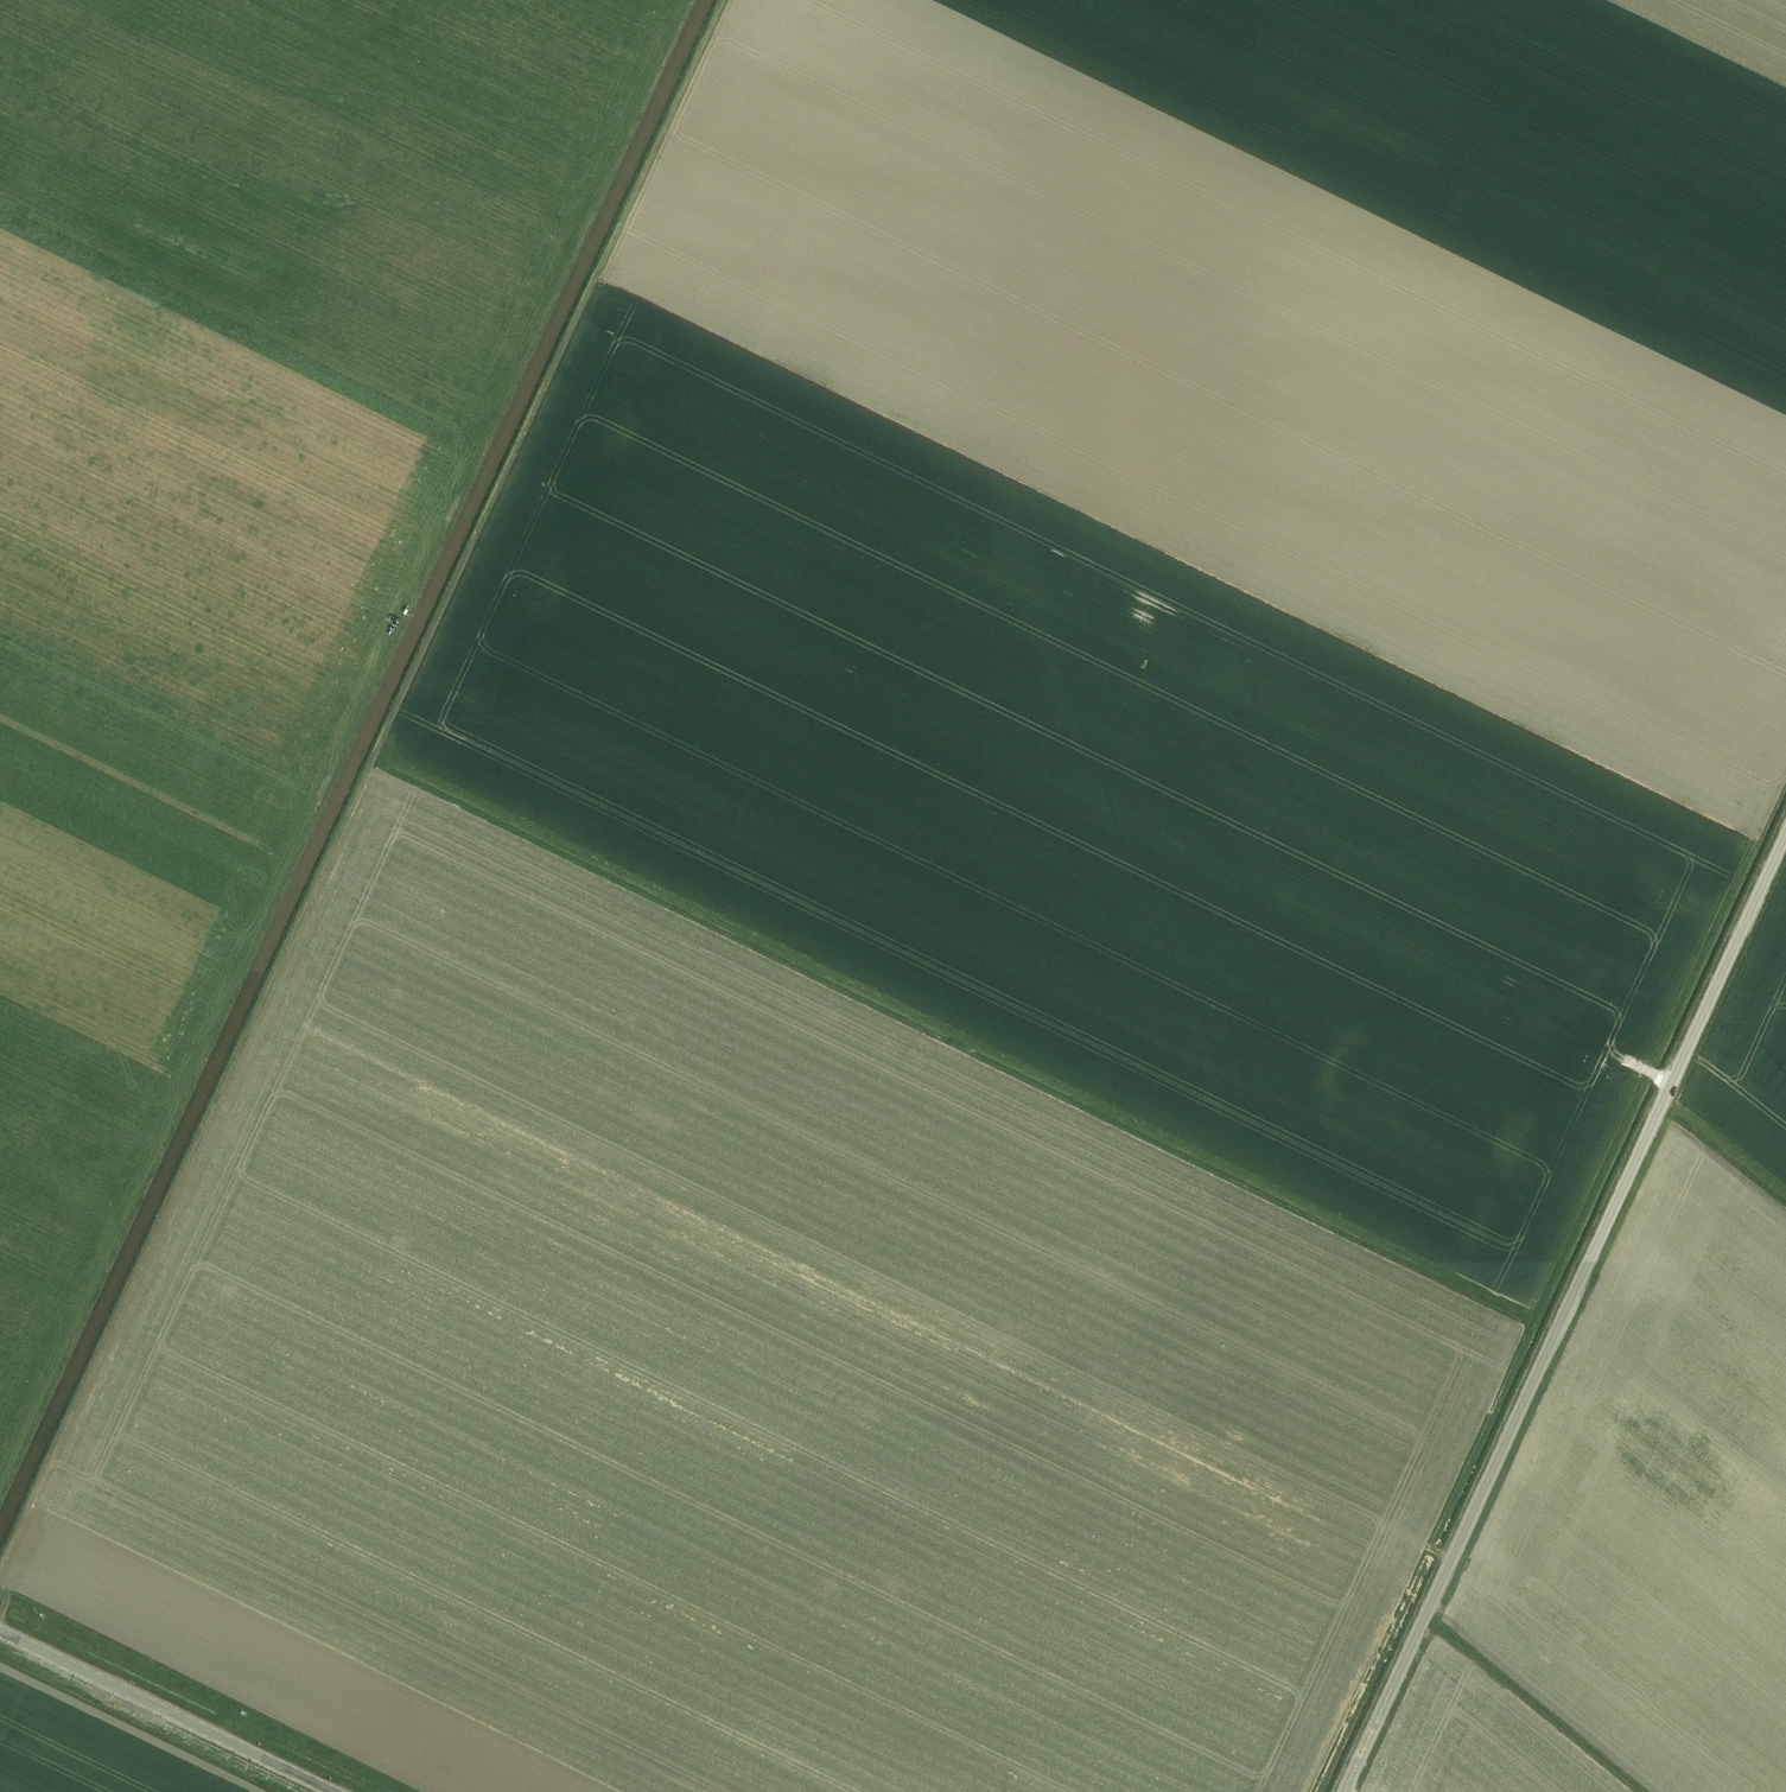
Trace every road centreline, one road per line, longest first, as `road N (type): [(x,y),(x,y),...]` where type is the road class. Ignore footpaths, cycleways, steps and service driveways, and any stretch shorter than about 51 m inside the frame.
road 1 (unclassified): [(1345,1791),(1785,835)]
road 2 (tertiary): [(331,1791),(0,1632)]

